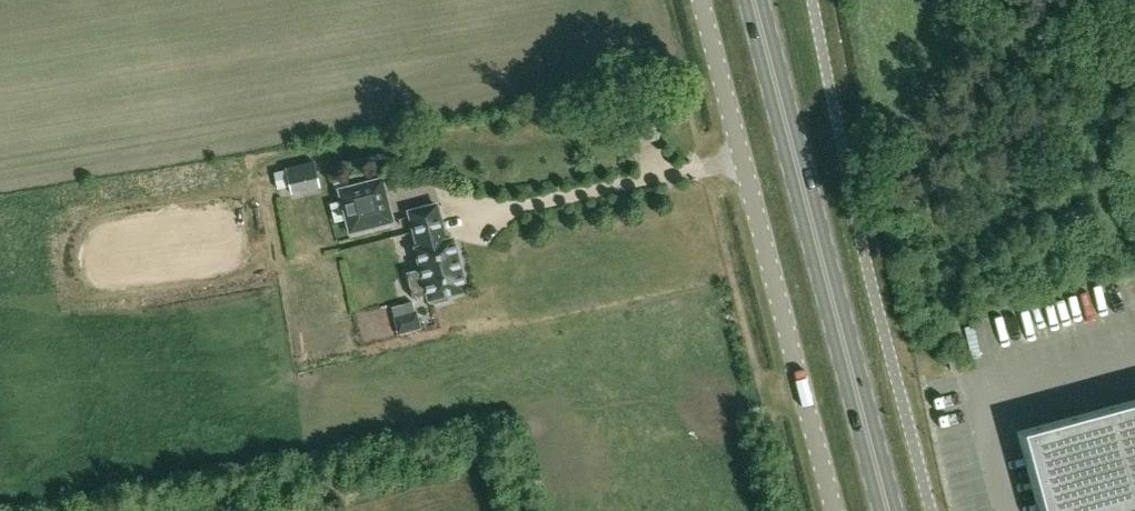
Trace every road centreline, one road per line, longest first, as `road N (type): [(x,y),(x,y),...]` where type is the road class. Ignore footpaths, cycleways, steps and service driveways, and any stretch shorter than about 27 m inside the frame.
road 1 (primary): [(888,510),(753,0)]
road 2 (unclassified): [(700,0),(835,510)]

